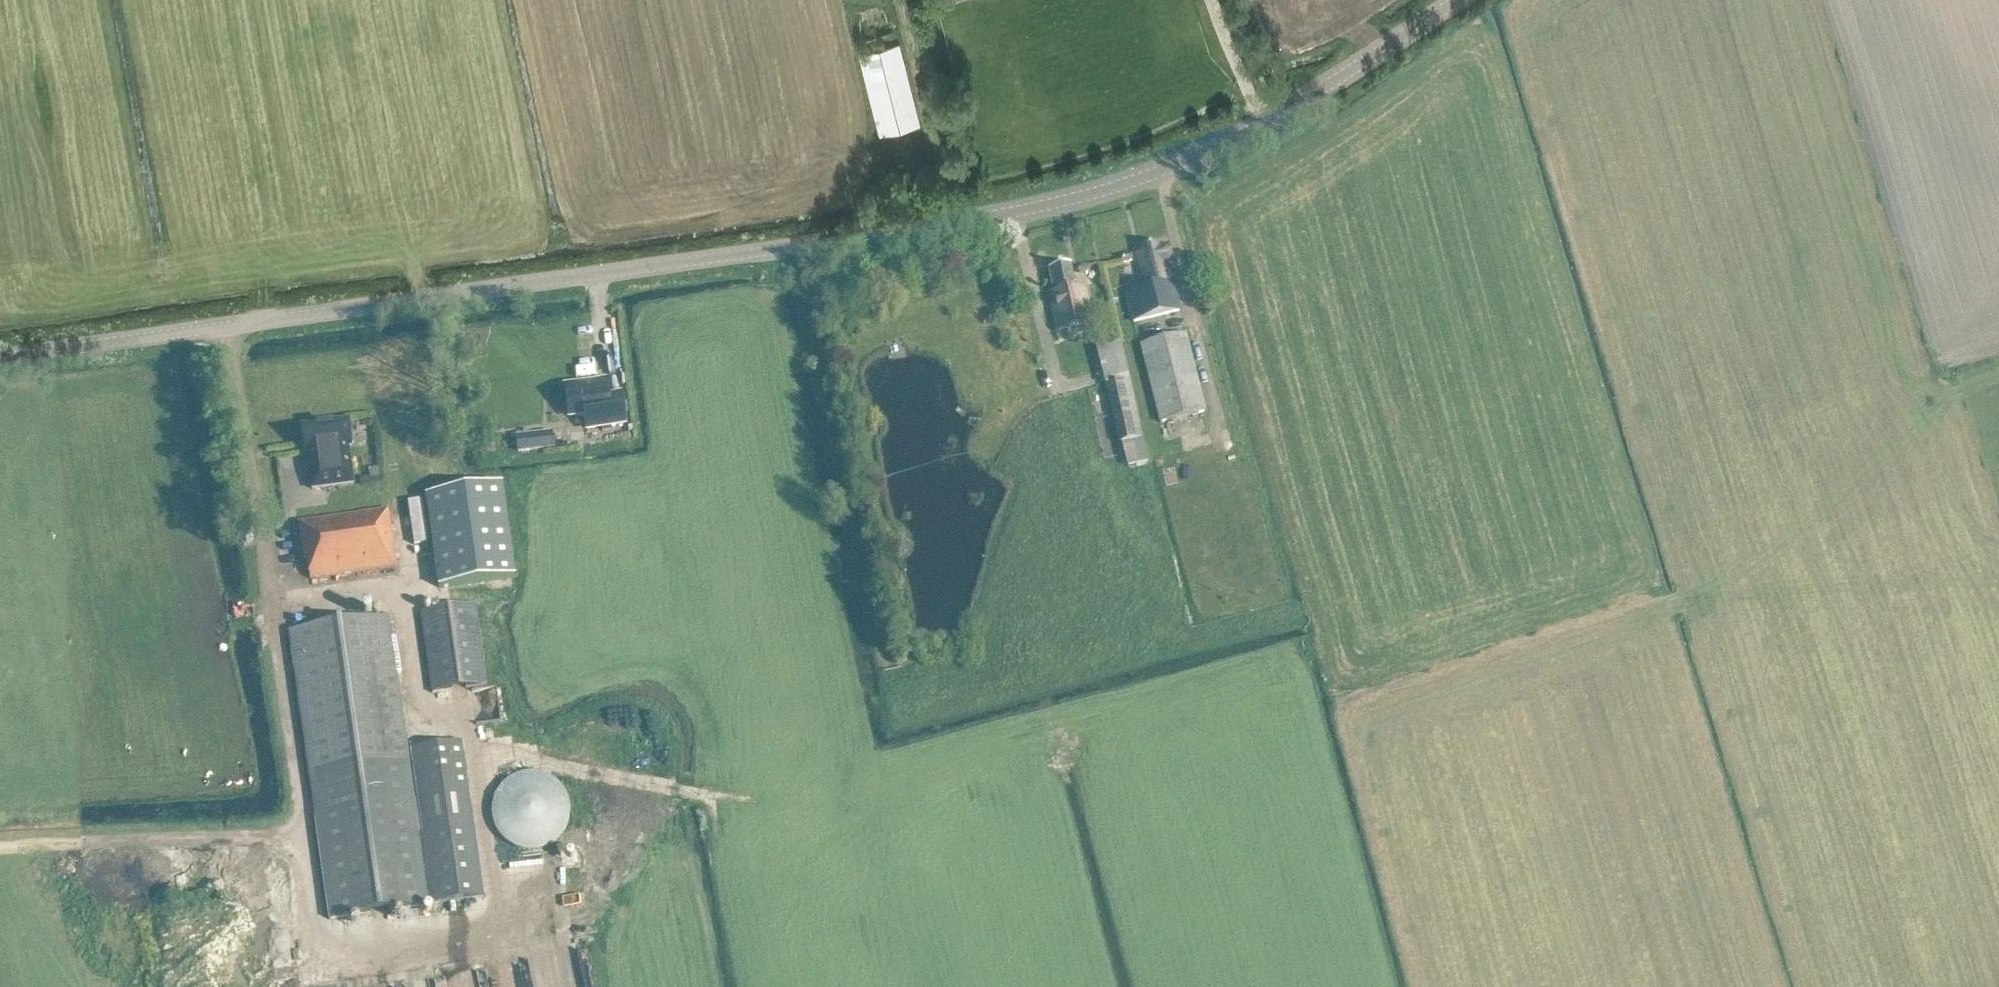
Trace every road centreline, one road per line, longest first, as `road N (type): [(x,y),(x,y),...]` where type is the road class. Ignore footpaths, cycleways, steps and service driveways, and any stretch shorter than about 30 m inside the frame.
road 1 (tertiary): [(0,356),(1056,207),(1167,174),(1297,108),(1459,0)]

